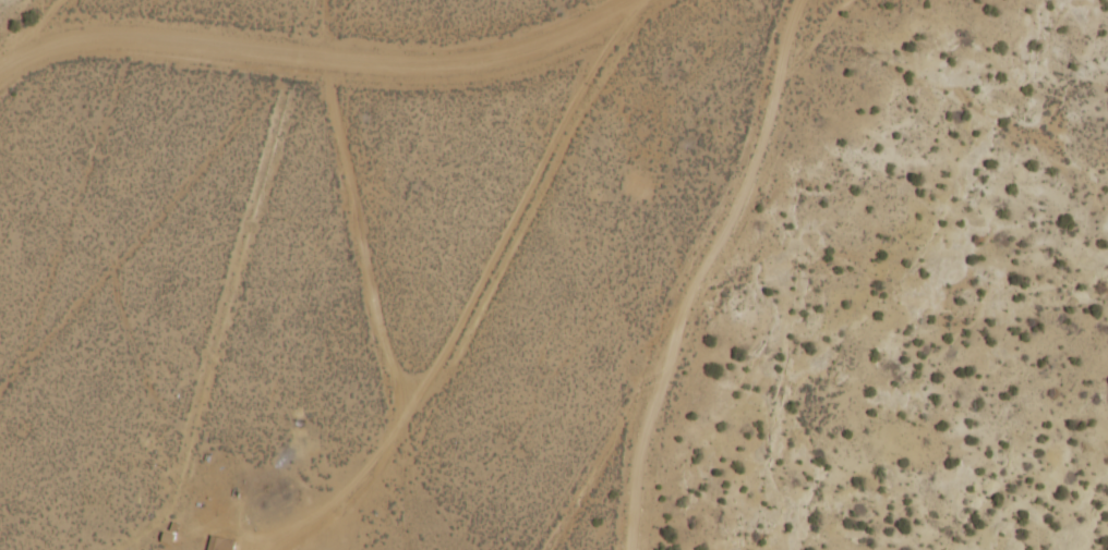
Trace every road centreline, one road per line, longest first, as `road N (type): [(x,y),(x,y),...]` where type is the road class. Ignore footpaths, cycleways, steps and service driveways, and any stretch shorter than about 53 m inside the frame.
road 1 (tertiary): [(0,69),(111,38),(326,63),(506,59),(635,0)]
road 2 (tertiary): [(799,0),(760,143),(678,309),(645,428),(625,549)]
road 3 (track): [(322,0),(334,173),(401,419)]
road 4 (track): [(401,419),(381,461),(338,504),(274,549)]

